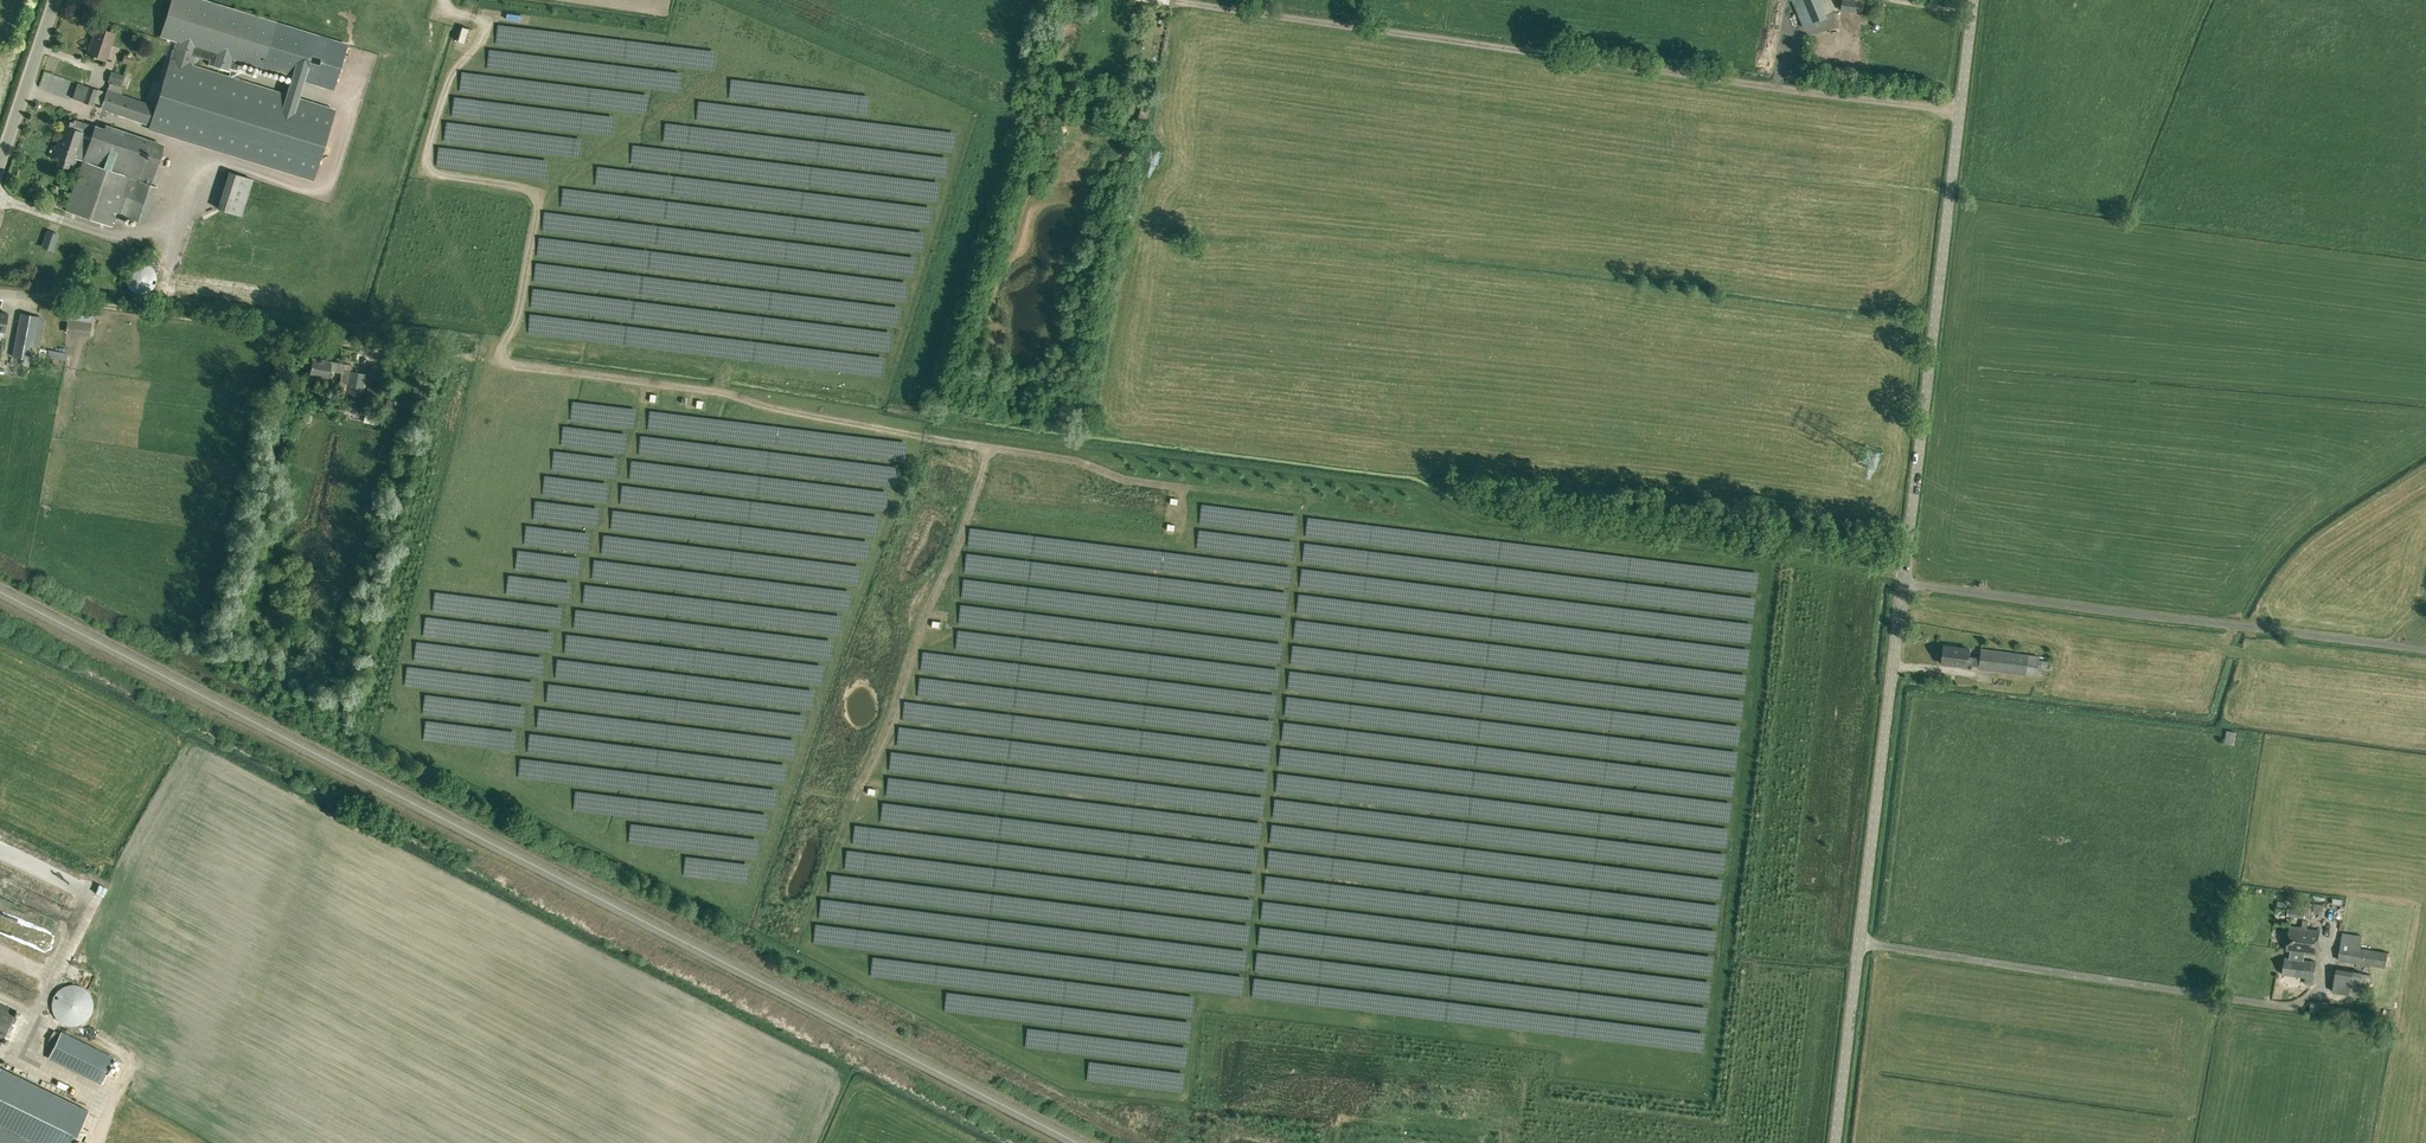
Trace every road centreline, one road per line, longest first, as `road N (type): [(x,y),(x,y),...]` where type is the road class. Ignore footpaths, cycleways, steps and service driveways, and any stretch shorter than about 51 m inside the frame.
road 1 (unclassified): [(1835,1142),(1974,0)]
road 2 (unclassified): [(0,162),(55,0)]

